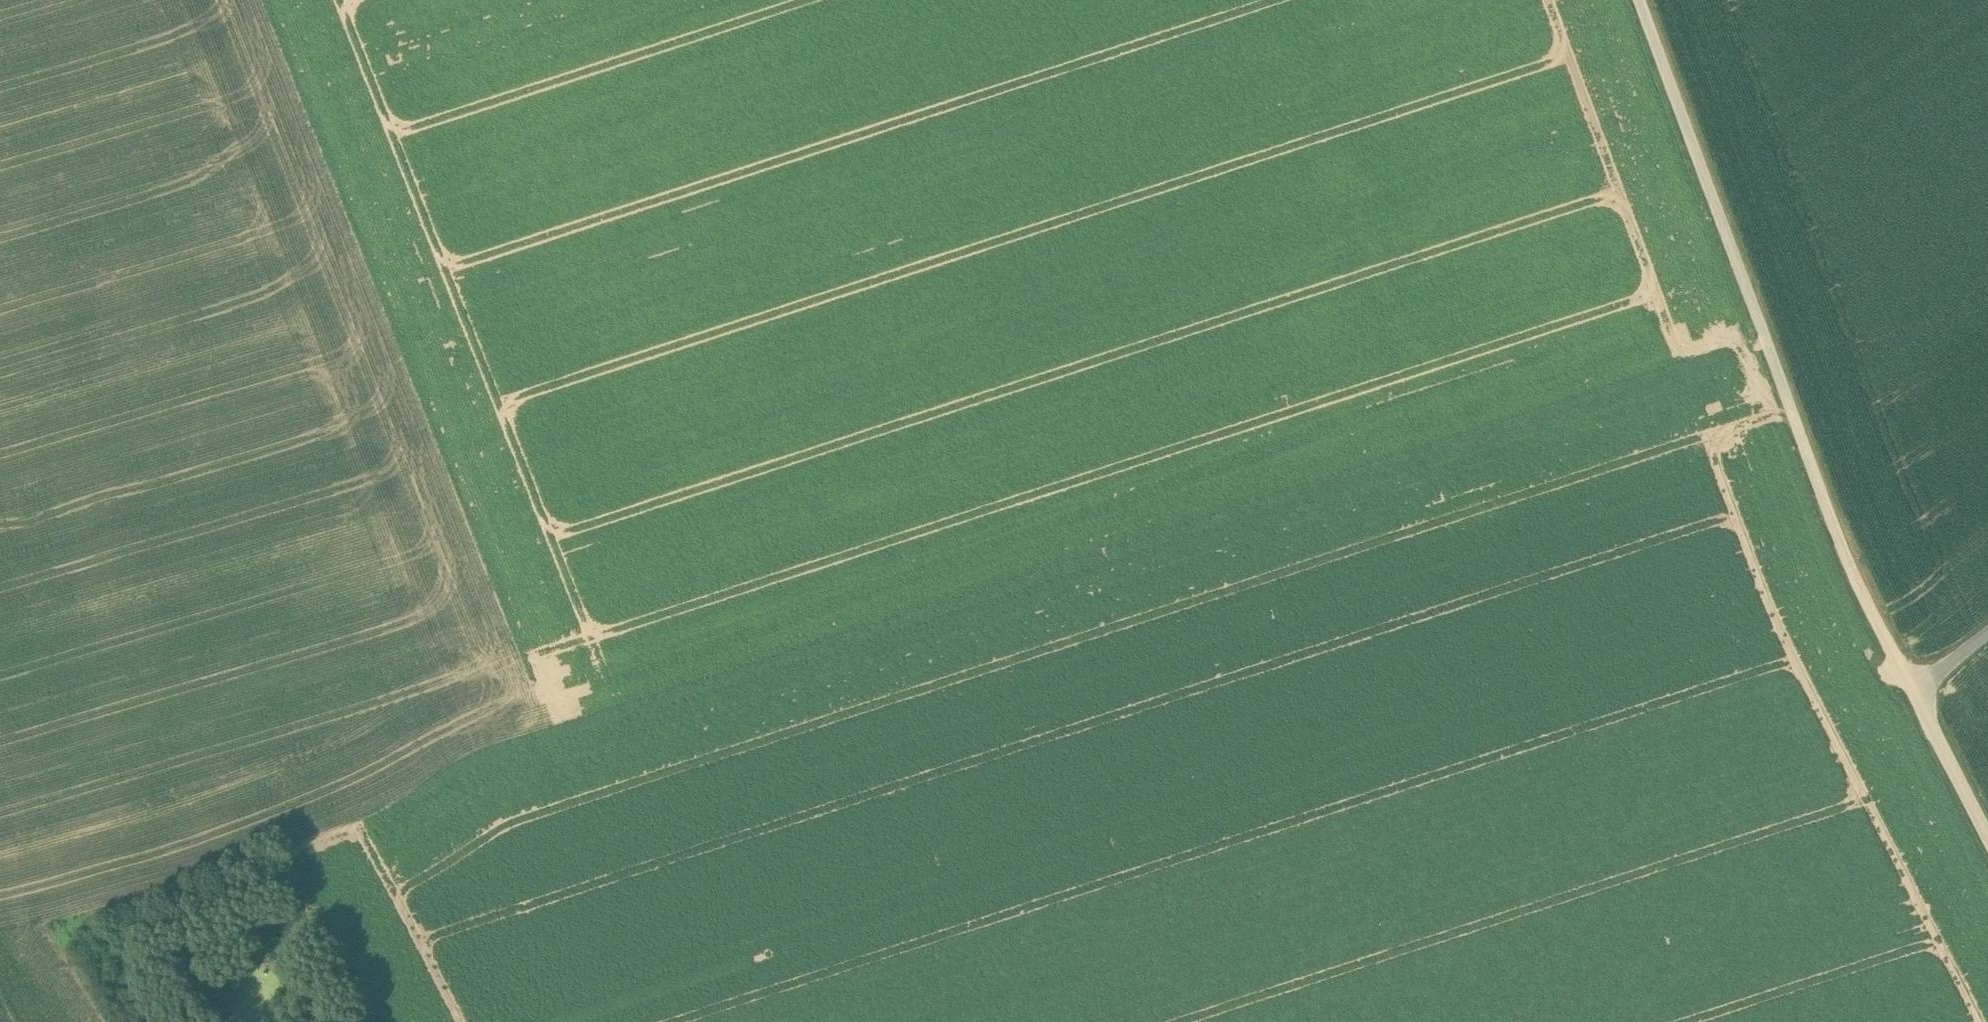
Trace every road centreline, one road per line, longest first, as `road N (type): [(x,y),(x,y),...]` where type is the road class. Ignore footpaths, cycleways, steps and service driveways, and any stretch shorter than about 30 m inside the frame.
road 1 (track): [(1919,694),(1856,577),(1641,0)]
road 2 (track): [(1987,830),(1919,694),(1987,636)]

